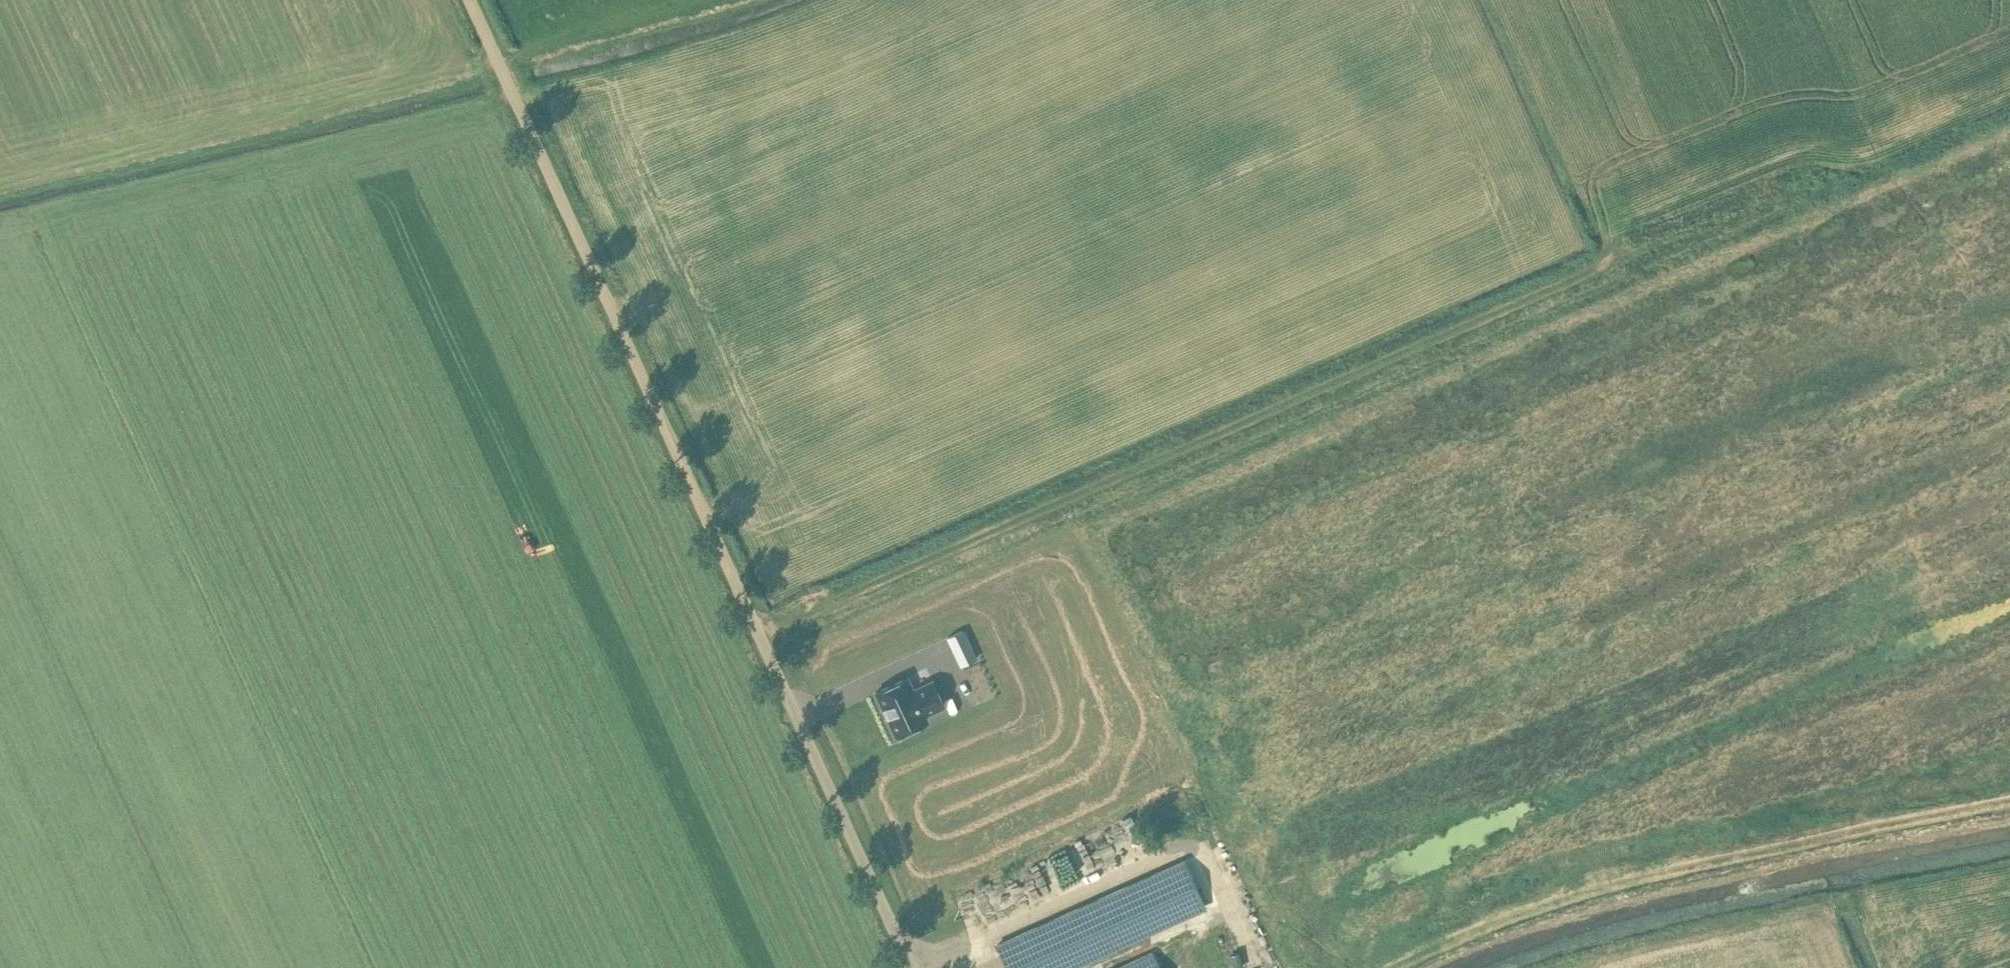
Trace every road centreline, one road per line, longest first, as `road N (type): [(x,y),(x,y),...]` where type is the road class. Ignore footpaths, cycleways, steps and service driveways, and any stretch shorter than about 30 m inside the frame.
road 1 (unclassified): [(909,967),(468,0)]

